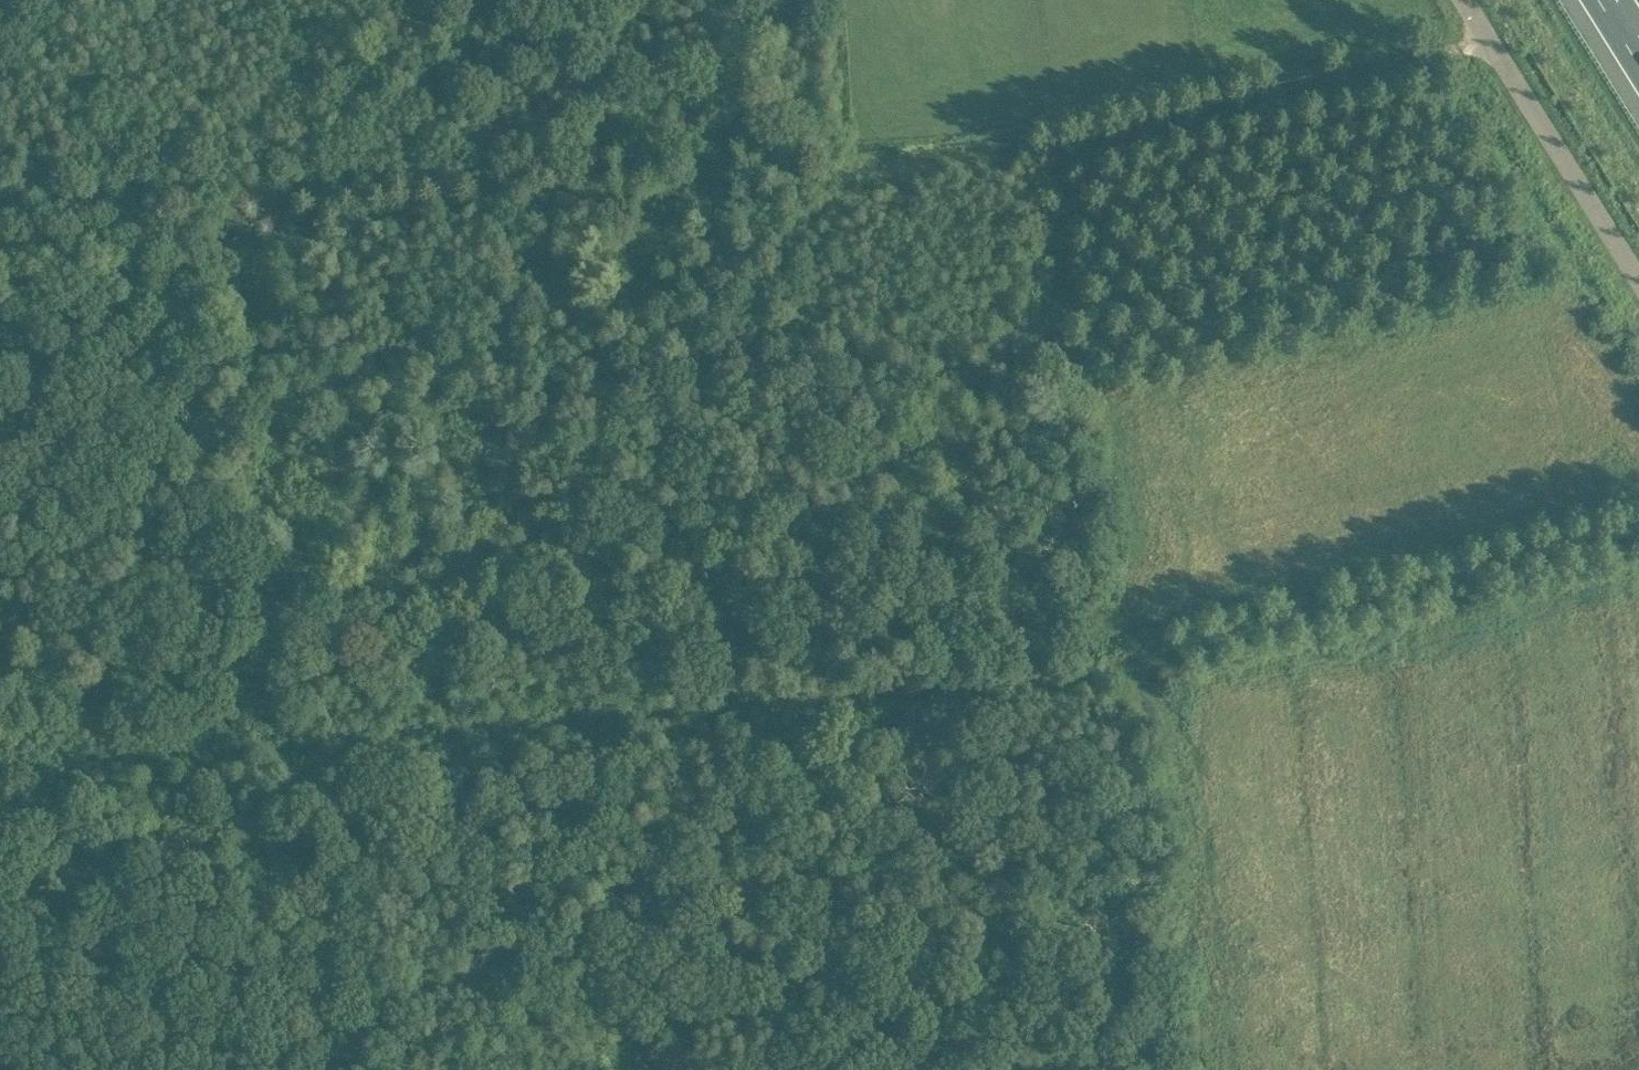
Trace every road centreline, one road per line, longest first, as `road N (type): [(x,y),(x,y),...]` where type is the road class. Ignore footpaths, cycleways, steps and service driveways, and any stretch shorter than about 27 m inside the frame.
road 1 (unclassified): [(1638,278),(1465,0)]

